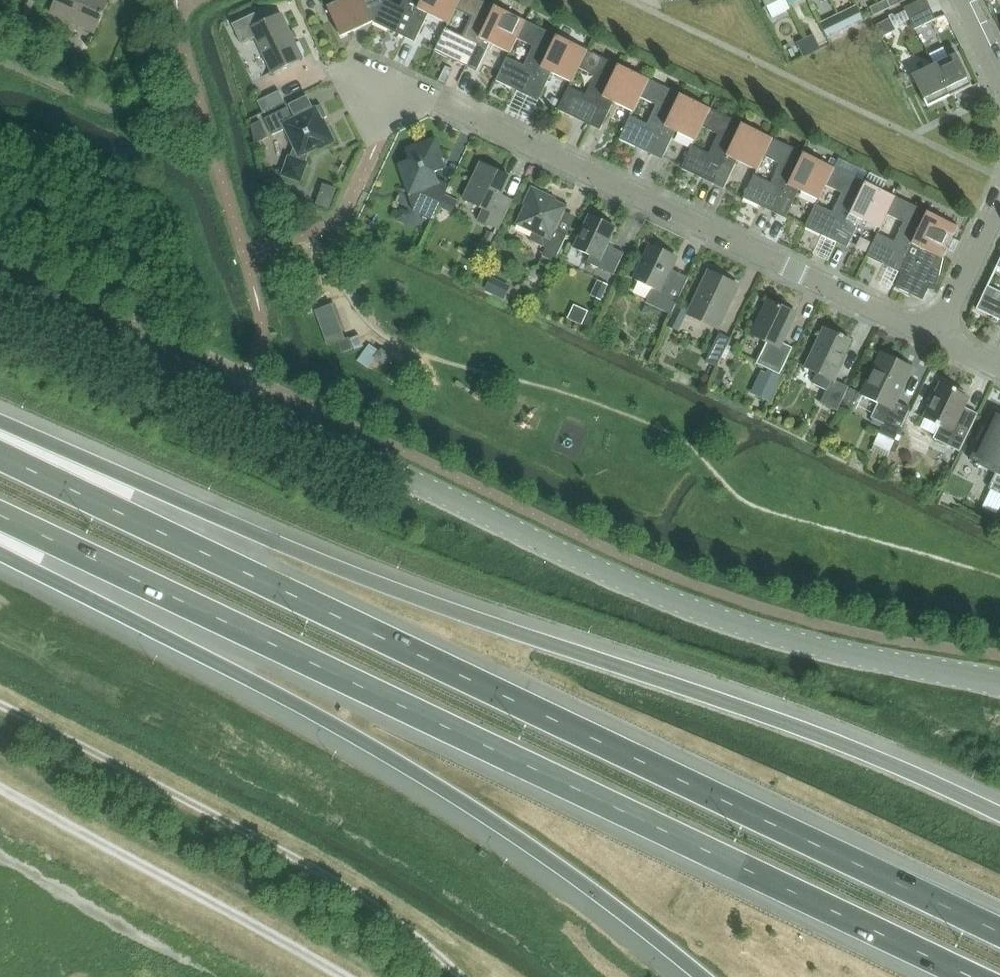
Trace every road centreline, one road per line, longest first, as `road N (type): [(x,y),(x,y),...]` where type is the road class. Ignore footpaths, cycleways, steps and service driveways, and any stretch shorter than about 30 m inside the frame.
road 1 (motorway): [(999,934),(0,455)]
road 2 (tertiary): [(999,683),(768,631),(551,554),(0,280)]
road 3 (motorway): [(0,515),(970,976)]
road 4 (motorway): [(999,813),(767,716),(478,623),(0,429)]
road 5 (motorway): [(0,551),(404,765),(537,850),(702,976)]
road 6 (unclassified): [(937,342),(401,83),(373,84)]
road 7 (residential): [(937,342),(999,206)]

